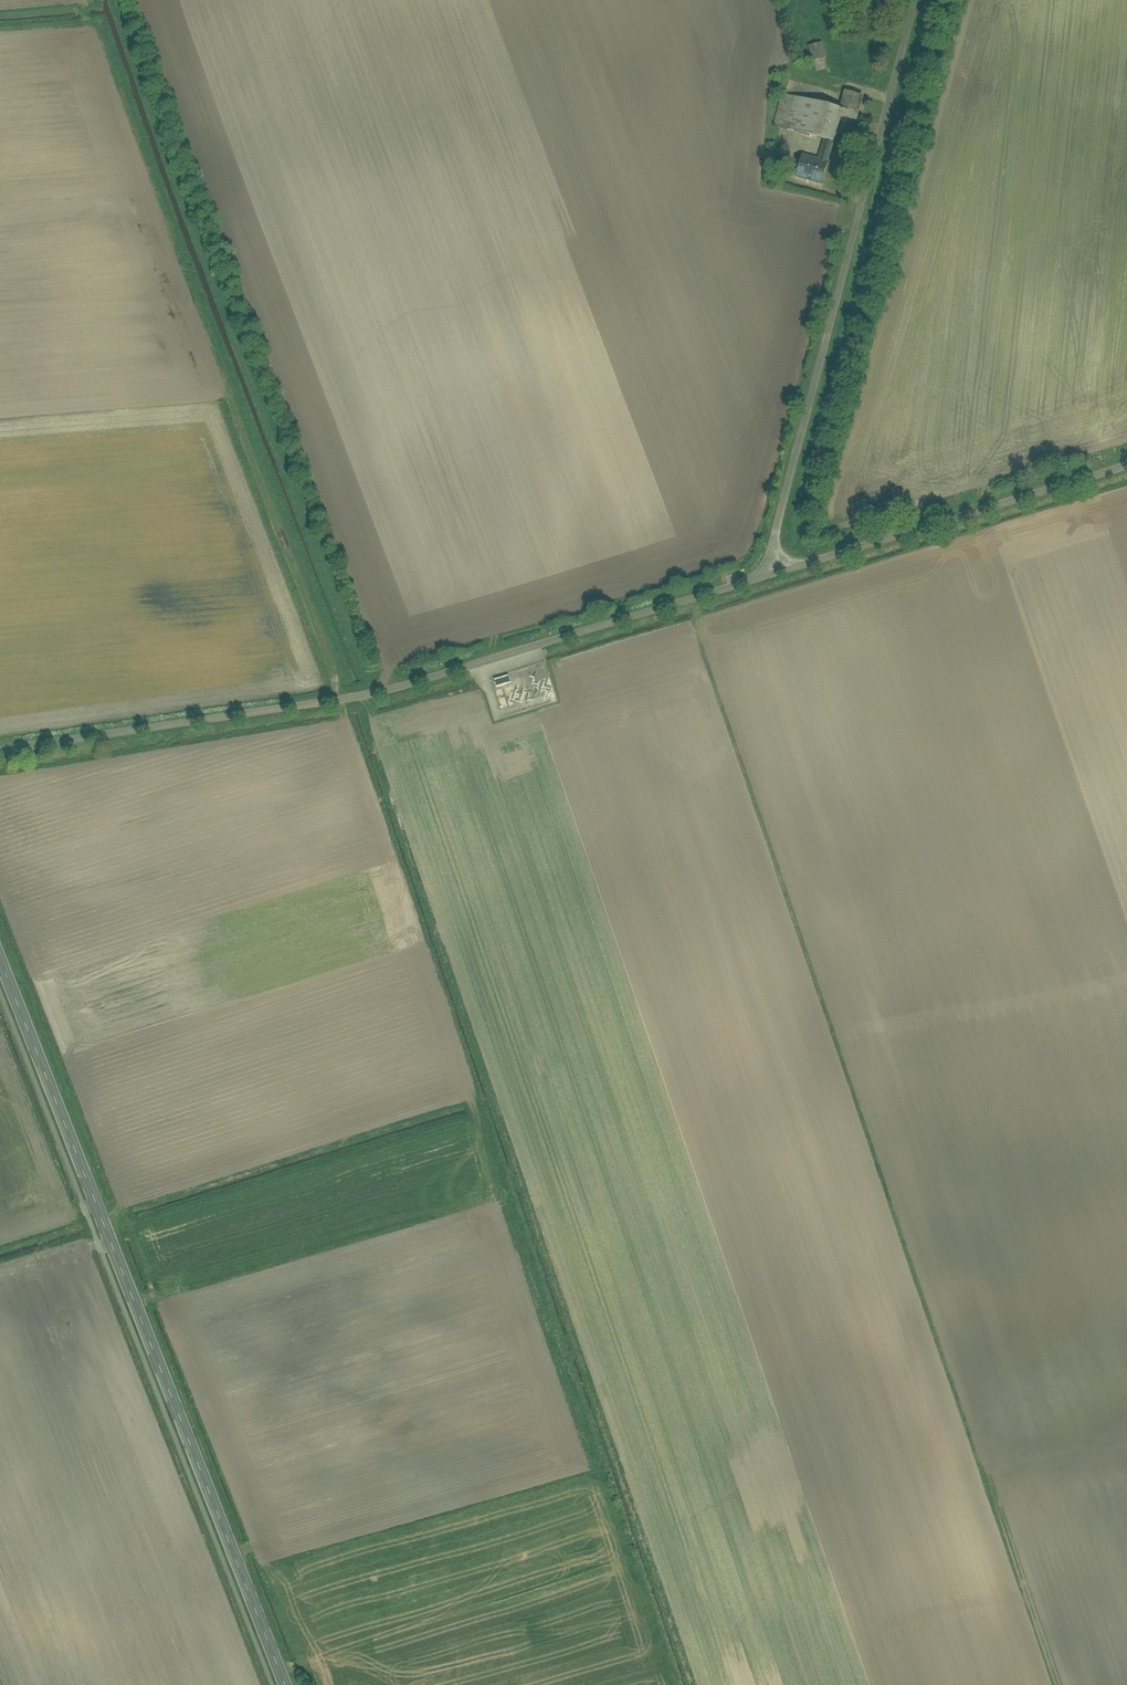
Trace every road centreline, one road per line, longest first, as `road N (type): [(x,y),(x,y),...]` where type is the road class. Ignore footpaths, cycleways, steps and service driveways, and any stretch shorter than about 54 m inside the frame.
road 1 (unclassified): [(0,753),(387,692),(777,572)]
road 2 (tertiary): [(285,1684),(0,961)]
road 3 (unclassified): [(918,0),(775,546),(777,572)]
road 4 (unclassified): [(777,572),(1126,466)]
road 5 (track): [(232,402),(346,701)]

